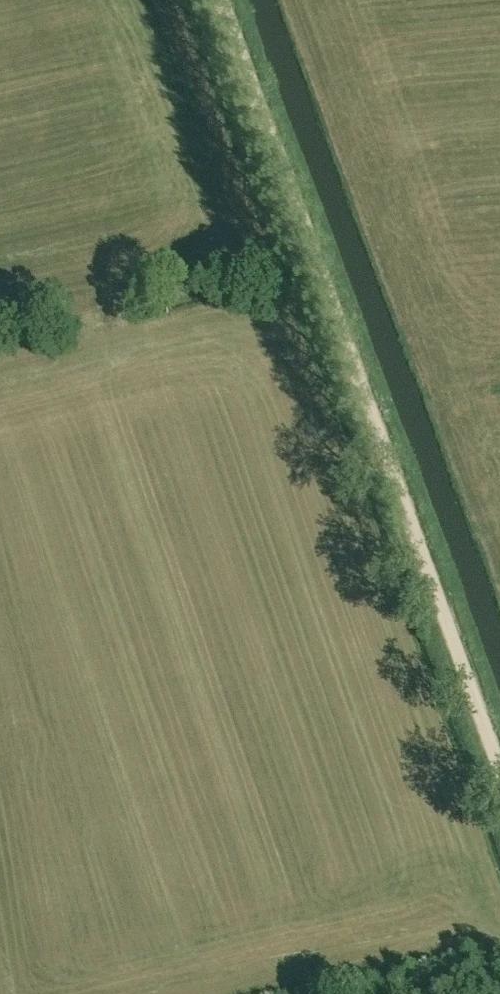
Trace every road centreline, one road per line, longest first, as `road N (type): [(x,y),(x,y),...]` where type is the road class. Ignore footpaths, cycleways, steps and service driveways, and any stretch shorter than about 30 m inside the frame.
road 1 (track): [(499,773),(223,0)]

